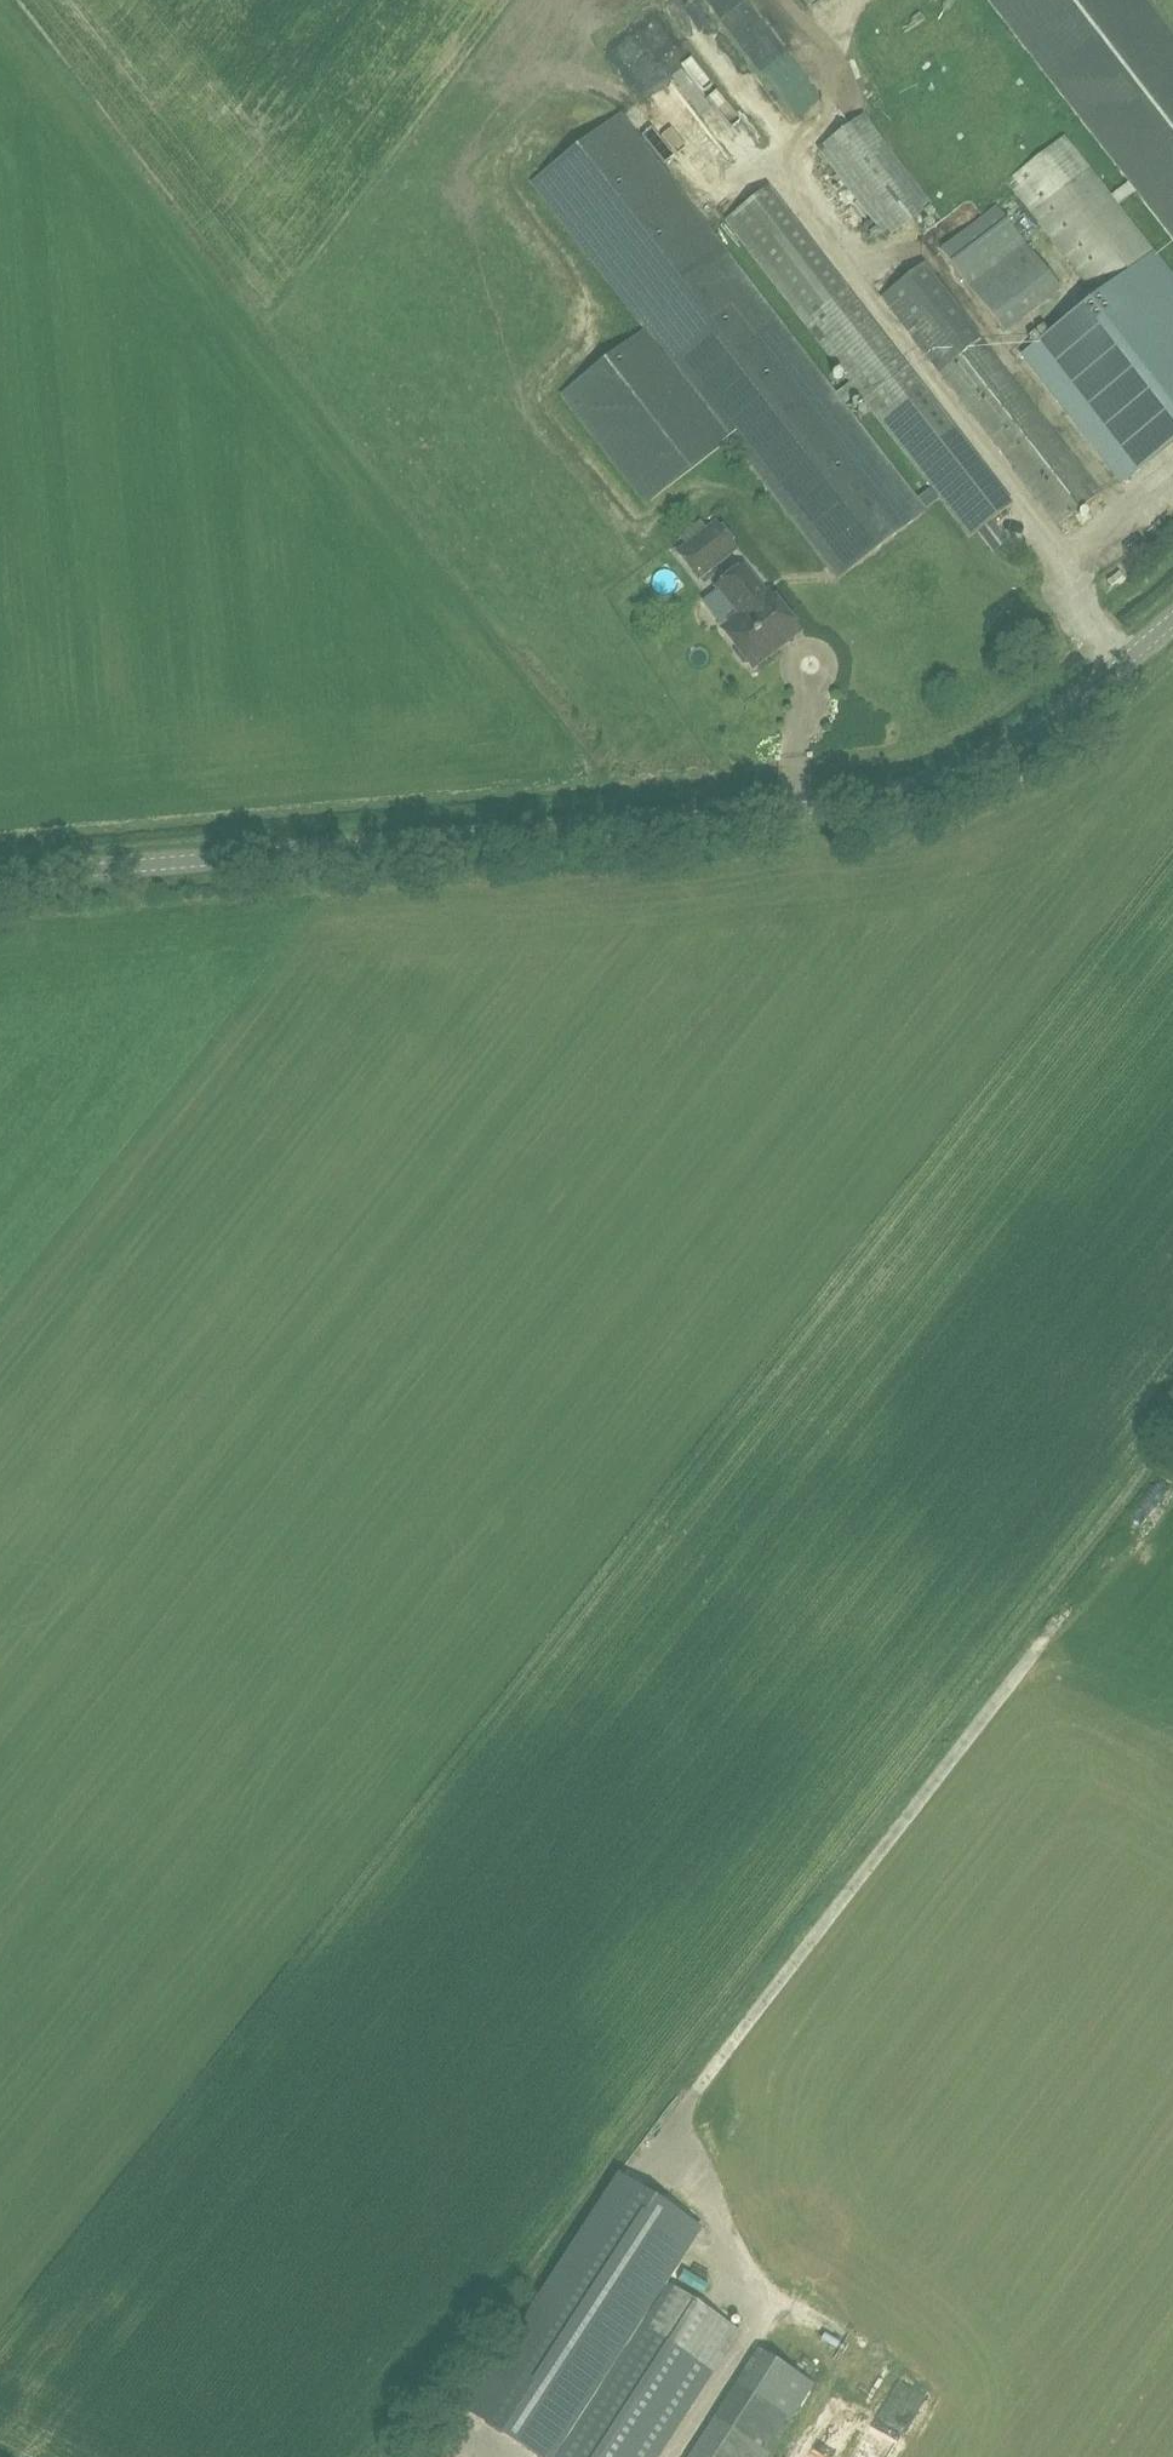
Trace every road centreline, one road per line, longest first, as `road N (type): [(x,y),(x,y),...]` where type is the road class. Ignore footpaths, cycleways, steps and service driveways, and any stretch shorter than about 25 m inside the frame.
road 1 (tertiary): [(0,874),(921,788),(1046,722),(1172,612)]

